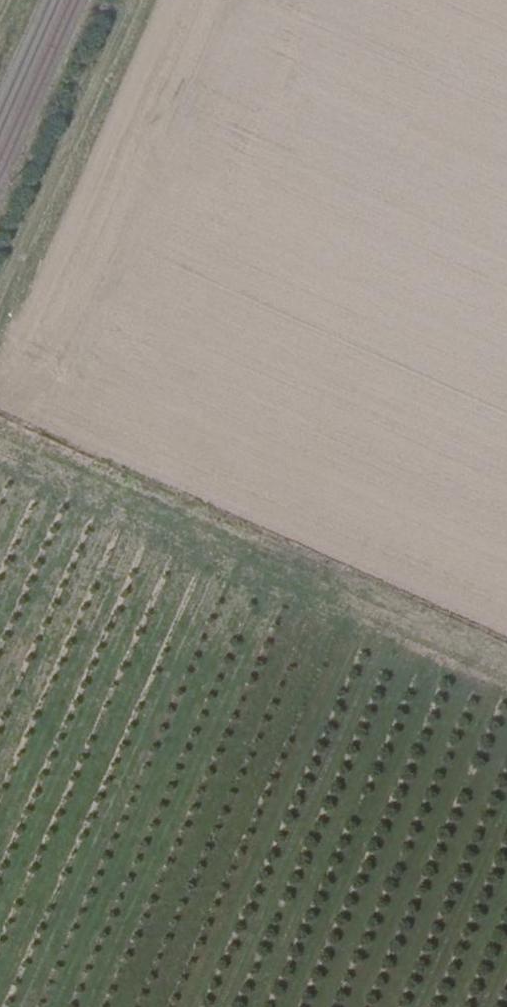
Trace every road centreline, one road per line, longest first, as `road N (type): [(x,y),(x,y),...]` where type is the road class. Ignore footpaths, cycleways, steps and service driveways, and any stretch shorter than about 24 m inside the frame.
road 1 (track): [(0,295),(130,0)]

